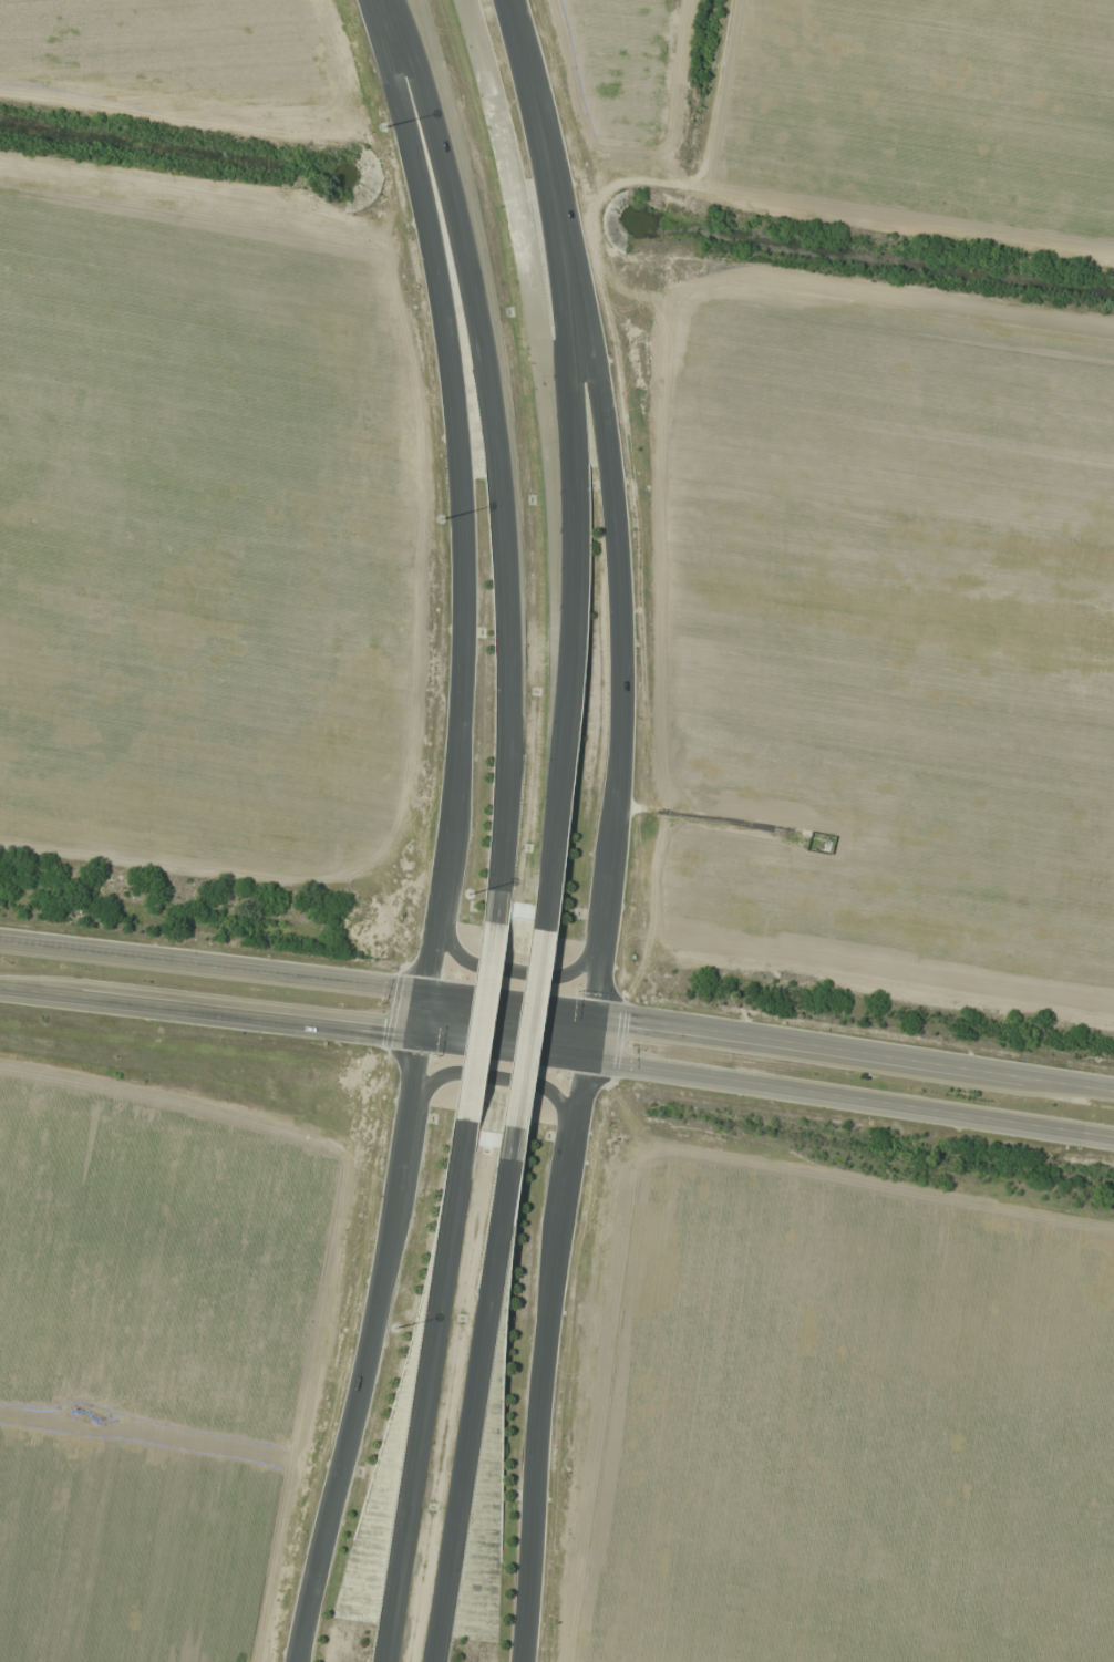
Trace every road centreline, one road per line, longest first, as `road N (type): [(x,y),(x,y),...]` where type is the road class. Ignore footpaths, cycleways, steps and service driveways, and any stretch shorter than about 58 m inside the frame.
road 1 (trunk): [(363,0),(432,252),(455,404),(462,724),(454,820),(389,1219),(296,1661)]
road 2 (trunk): [(519,1661),(538,1361),(592,1013),(619,709),(618,579),(596,328),(532,43),(514,0)]
road 3 (secondary): [(1113,1092),(592,1013),(0,941)]
road 4 (secondary): [(0,990),(417,1038),(1113,1135)]
road 5 (trunk): [(394,0),(441,148),(491,399),(510,615),(503,859)]
road 6 (trunk): [(549,863),(580,606),(578,514),(548,200),(501,0)]
road 7 (trunk): [(472,1125),(389,1661)]
road 8 (trunk): [(441,1661),(516,1137)]
road 9 (trunk): [(516,1137),(549,863)]
road 10 (trunk): [(503,859),(472,1125)]
road 11 (trunk): [(439,905),(462,958),(560,977),(582,964),(602,921)]
road 12 (trunk): [(573,1136),(563,1105),(540,1086),(498,1076),(443,1074),(405,1117)]

